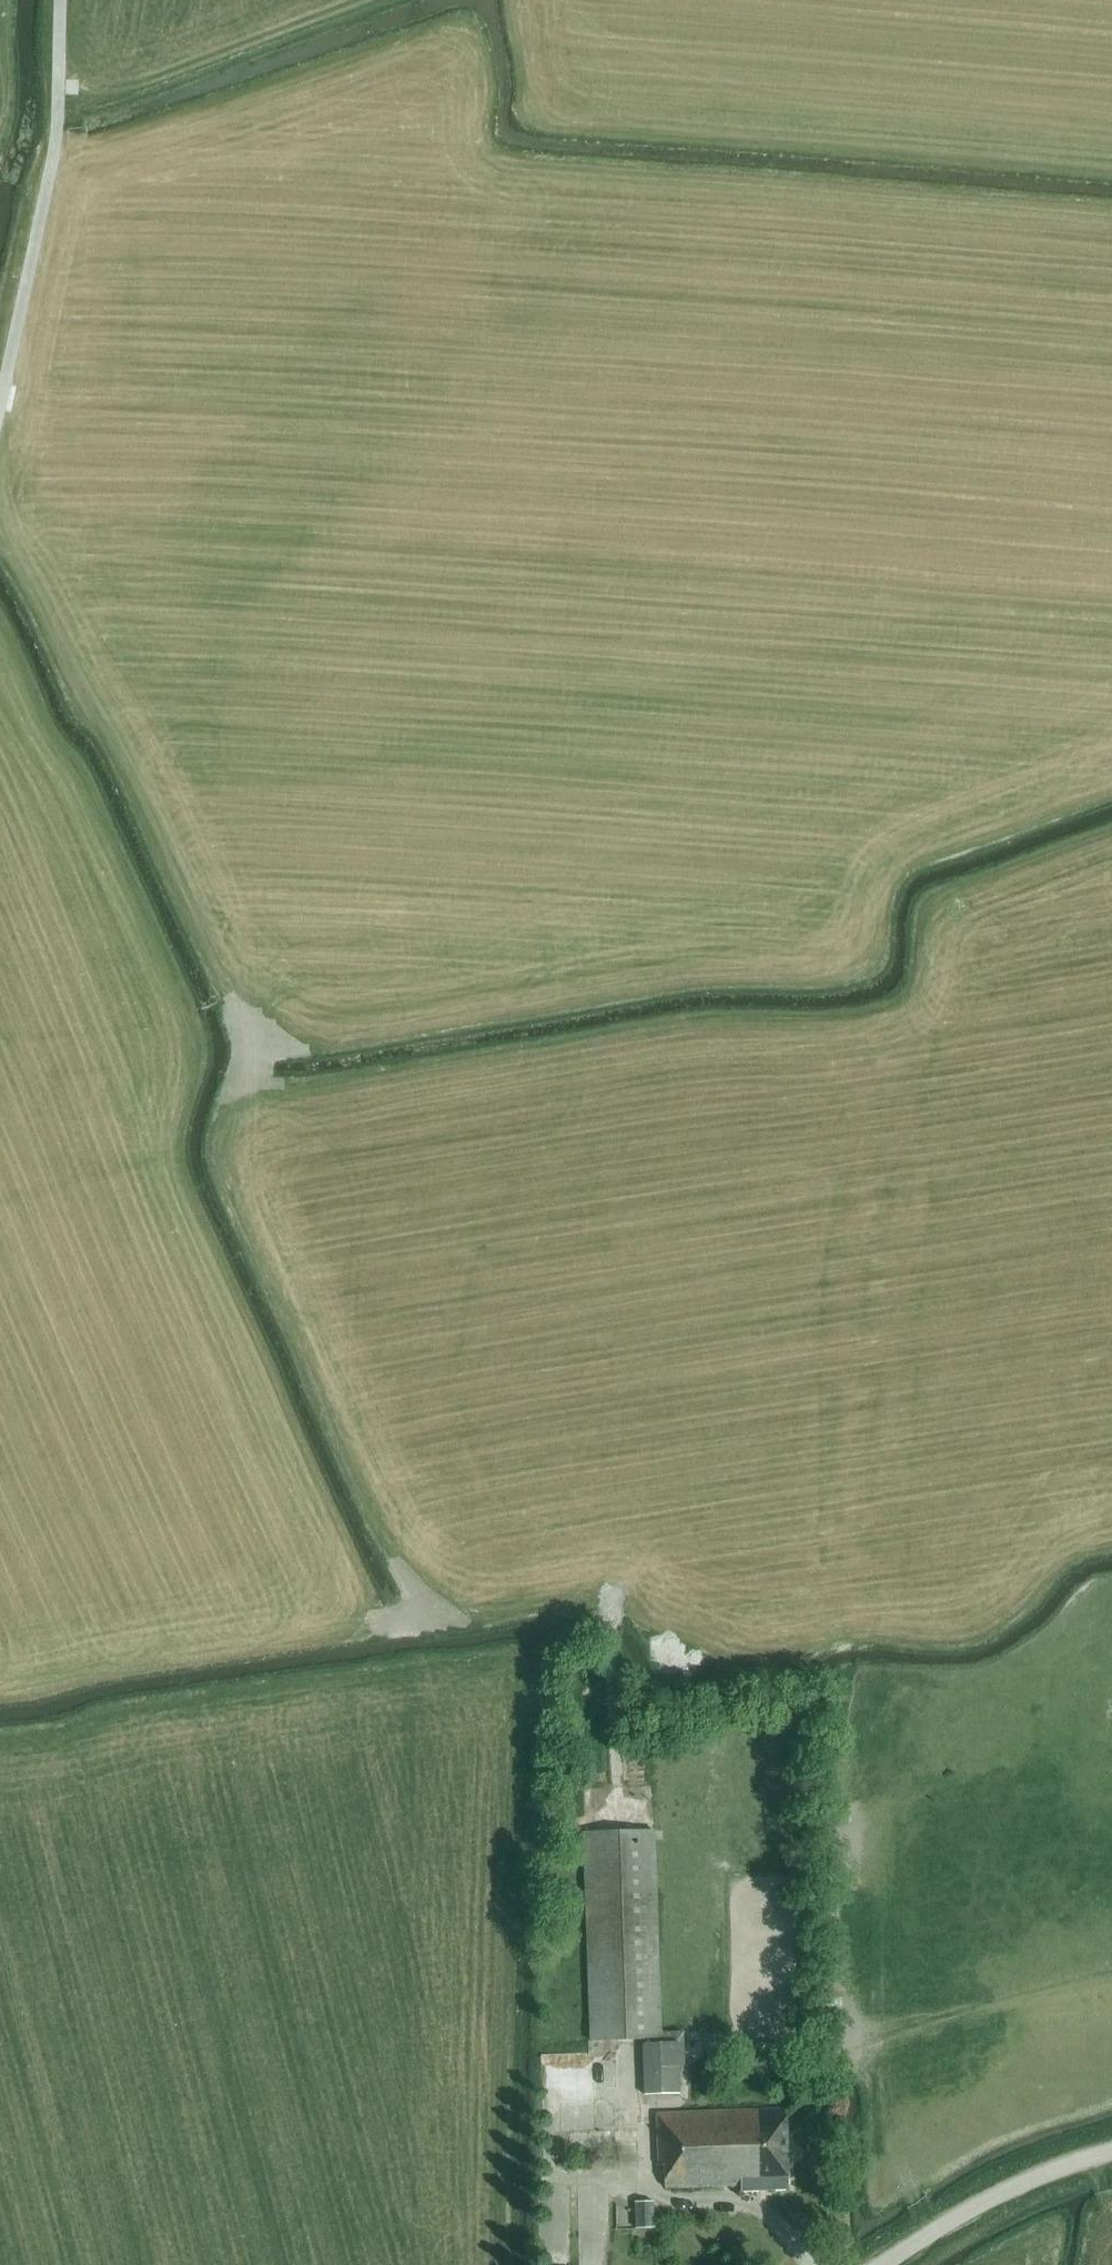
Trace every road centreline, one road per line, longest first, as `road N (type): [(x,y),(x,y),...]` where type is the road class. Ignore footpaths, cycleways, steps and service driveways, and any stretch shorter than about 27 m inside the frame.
road 1 (track): [(61,0),(58,135),(0,407)]
road 2 (unclassified): [(884,2264),(1032,2179),(1111,2151)]

